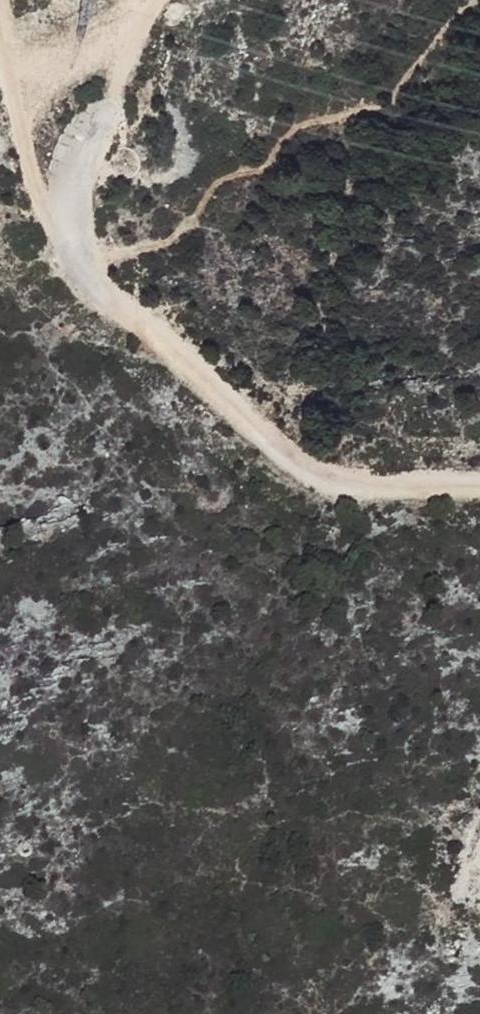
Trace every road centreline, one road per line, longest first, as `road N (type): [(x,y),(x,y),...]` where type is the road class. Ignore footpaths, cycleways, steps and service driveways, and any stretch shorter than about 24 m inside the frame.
road 1 (track): [(479,492),(389,490),(318,476),(117,323),(67,237),(71,190),(118,61),(155,0)]
road 2 (track): [(67,237),(43,210),(0,58)]

